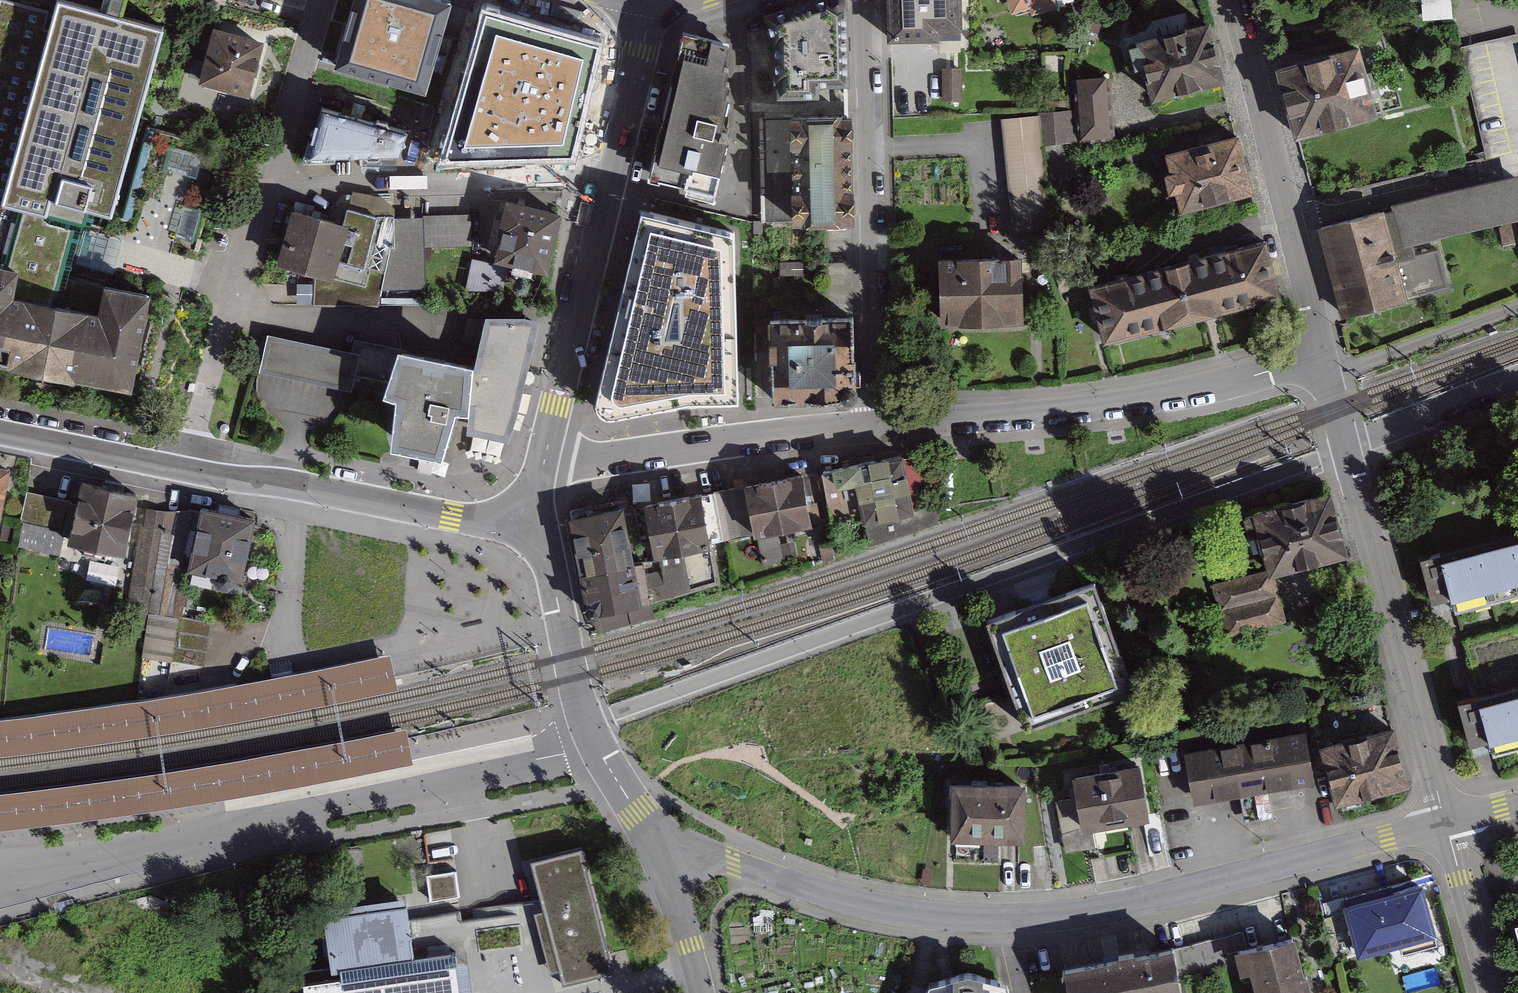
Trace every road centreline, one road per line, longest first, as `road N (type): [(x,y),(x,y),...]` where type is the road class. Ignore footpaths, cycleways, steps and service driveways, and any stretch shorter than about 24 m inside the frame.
road 1 (residential): [(1345,449),(585,720)]
road 2 (tertiary): [(666,845),(868,904),(1028,917),(1167,895),(1446,823)]
road 3 (residential): [(596,744),(0,883)]
road 4 (residential): [(1321,354),(1107,407),(879,425)]
road 5 (residential): [(863,0),(879,425)]
road 6 (residential): [(1345,449),(1446,823)]
road 7 (residential): [(1234,0),(1321,354)]
road 8 (tertiary): [(530,521),(483,522),(180,465)]
road 9 (unclassified): [(270,190),(613,177)]
road 10 (residential): [(879,425),(543,466)]
road 11 (tertiary): [(543,466),(613,177)]
road 12 (residential): [(180,465),(270,190)]
road 13 (tertiary): [(530,521),(550,562),(585,720)]
road 14 (residential): [(270,190),(324,0)]
road 15 (residential): [(1517,375),(1345,449)]
road 16 (tertiary): [(180,465),(0,429)]
road 17 (tertiary): [(613,177),(654,0)]
road 18 (residential): [(1446,823),(1491,992)]
road 19 (residential): [(666,845),(702,992)]
road 20 (tertiary): [(596,744),(636,812),(666,845)]

